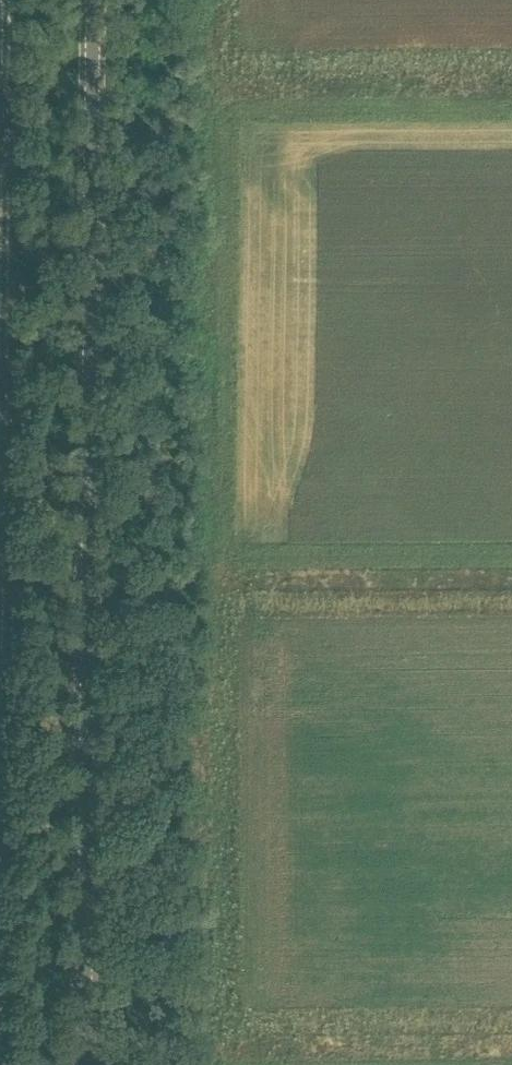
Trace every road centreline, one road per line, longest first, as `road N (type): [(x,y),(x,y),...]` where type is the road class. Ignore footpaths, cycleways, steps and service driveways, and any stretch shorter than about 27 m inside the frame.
road 1 (secondary): [(83,1064),(93,0)]
road 2 (track): [(5,0),(0,641)]

